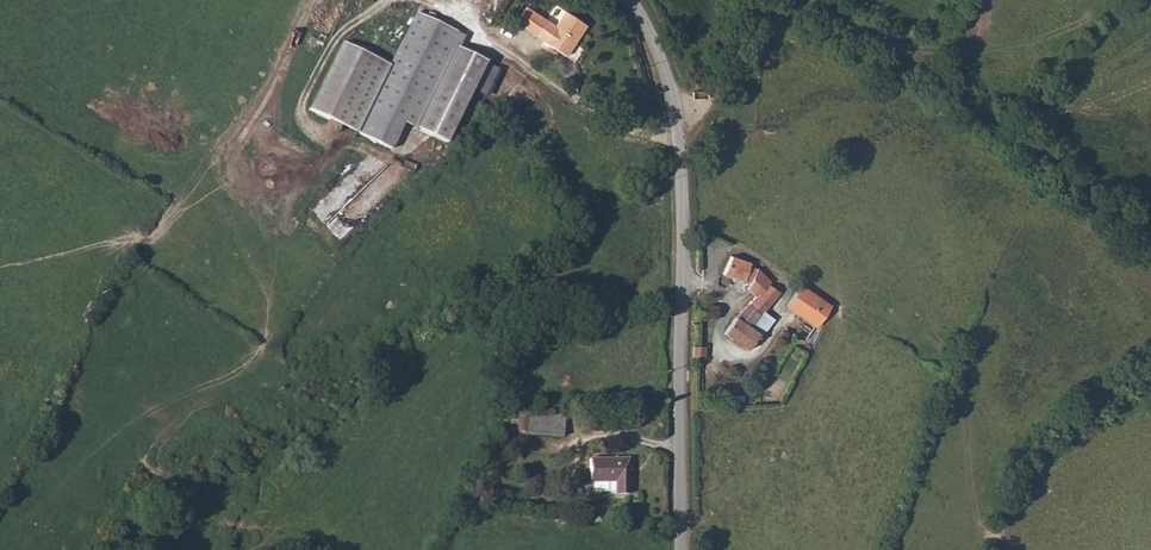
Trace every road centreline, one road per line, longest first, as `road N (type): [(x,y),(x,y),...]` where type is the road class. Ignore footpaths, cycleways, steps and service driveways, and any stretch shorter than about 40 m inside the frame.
road 1 (track): [(810,0),(920,56),(954,96),(1150,246)]
road 2 (unclassified): [(678,150),(680,449)]
road 3 (unclassified): [(678,150),(574,103),(503,54)]
road 4 (unclassified): [(630,0),(670,84),(678,150)]
road 5 (track): [(677,128),(705,116),(733,75),(753,0)]

